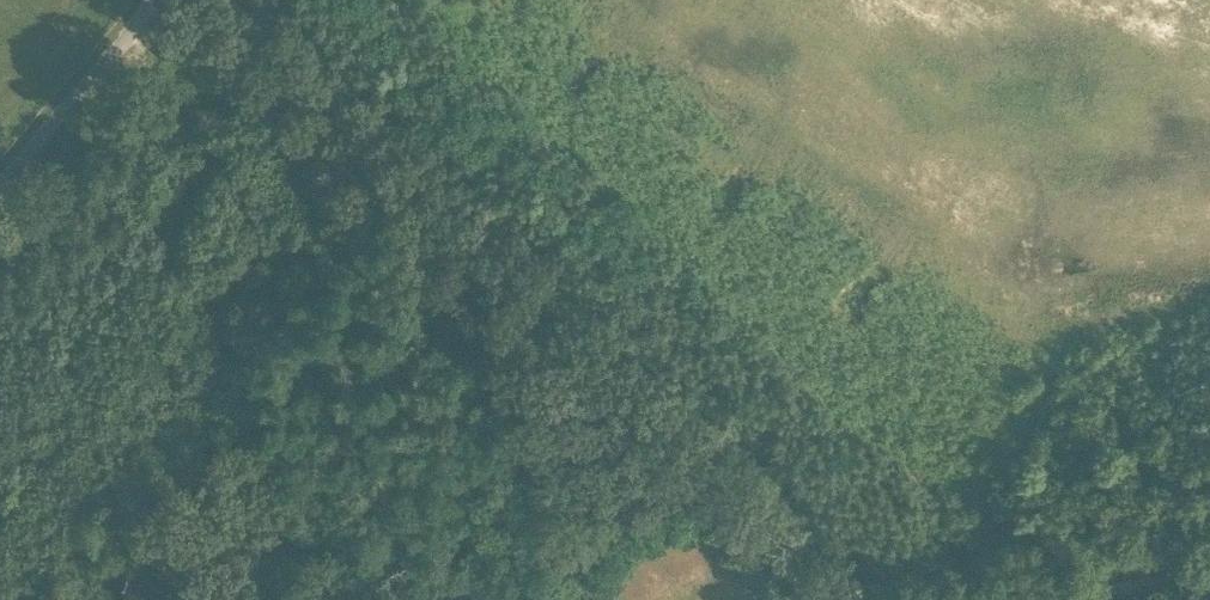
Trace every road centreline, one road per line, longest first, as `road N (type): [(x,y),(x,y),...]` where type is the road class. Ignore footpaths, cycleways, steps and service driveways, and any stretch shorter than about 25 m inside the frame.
road 1 (track): [(220,0),(824,599)]
road 2 (unclassified): [(0,194),(163,0)]
road 3 (track): [(1027,599),(1209,569)]

